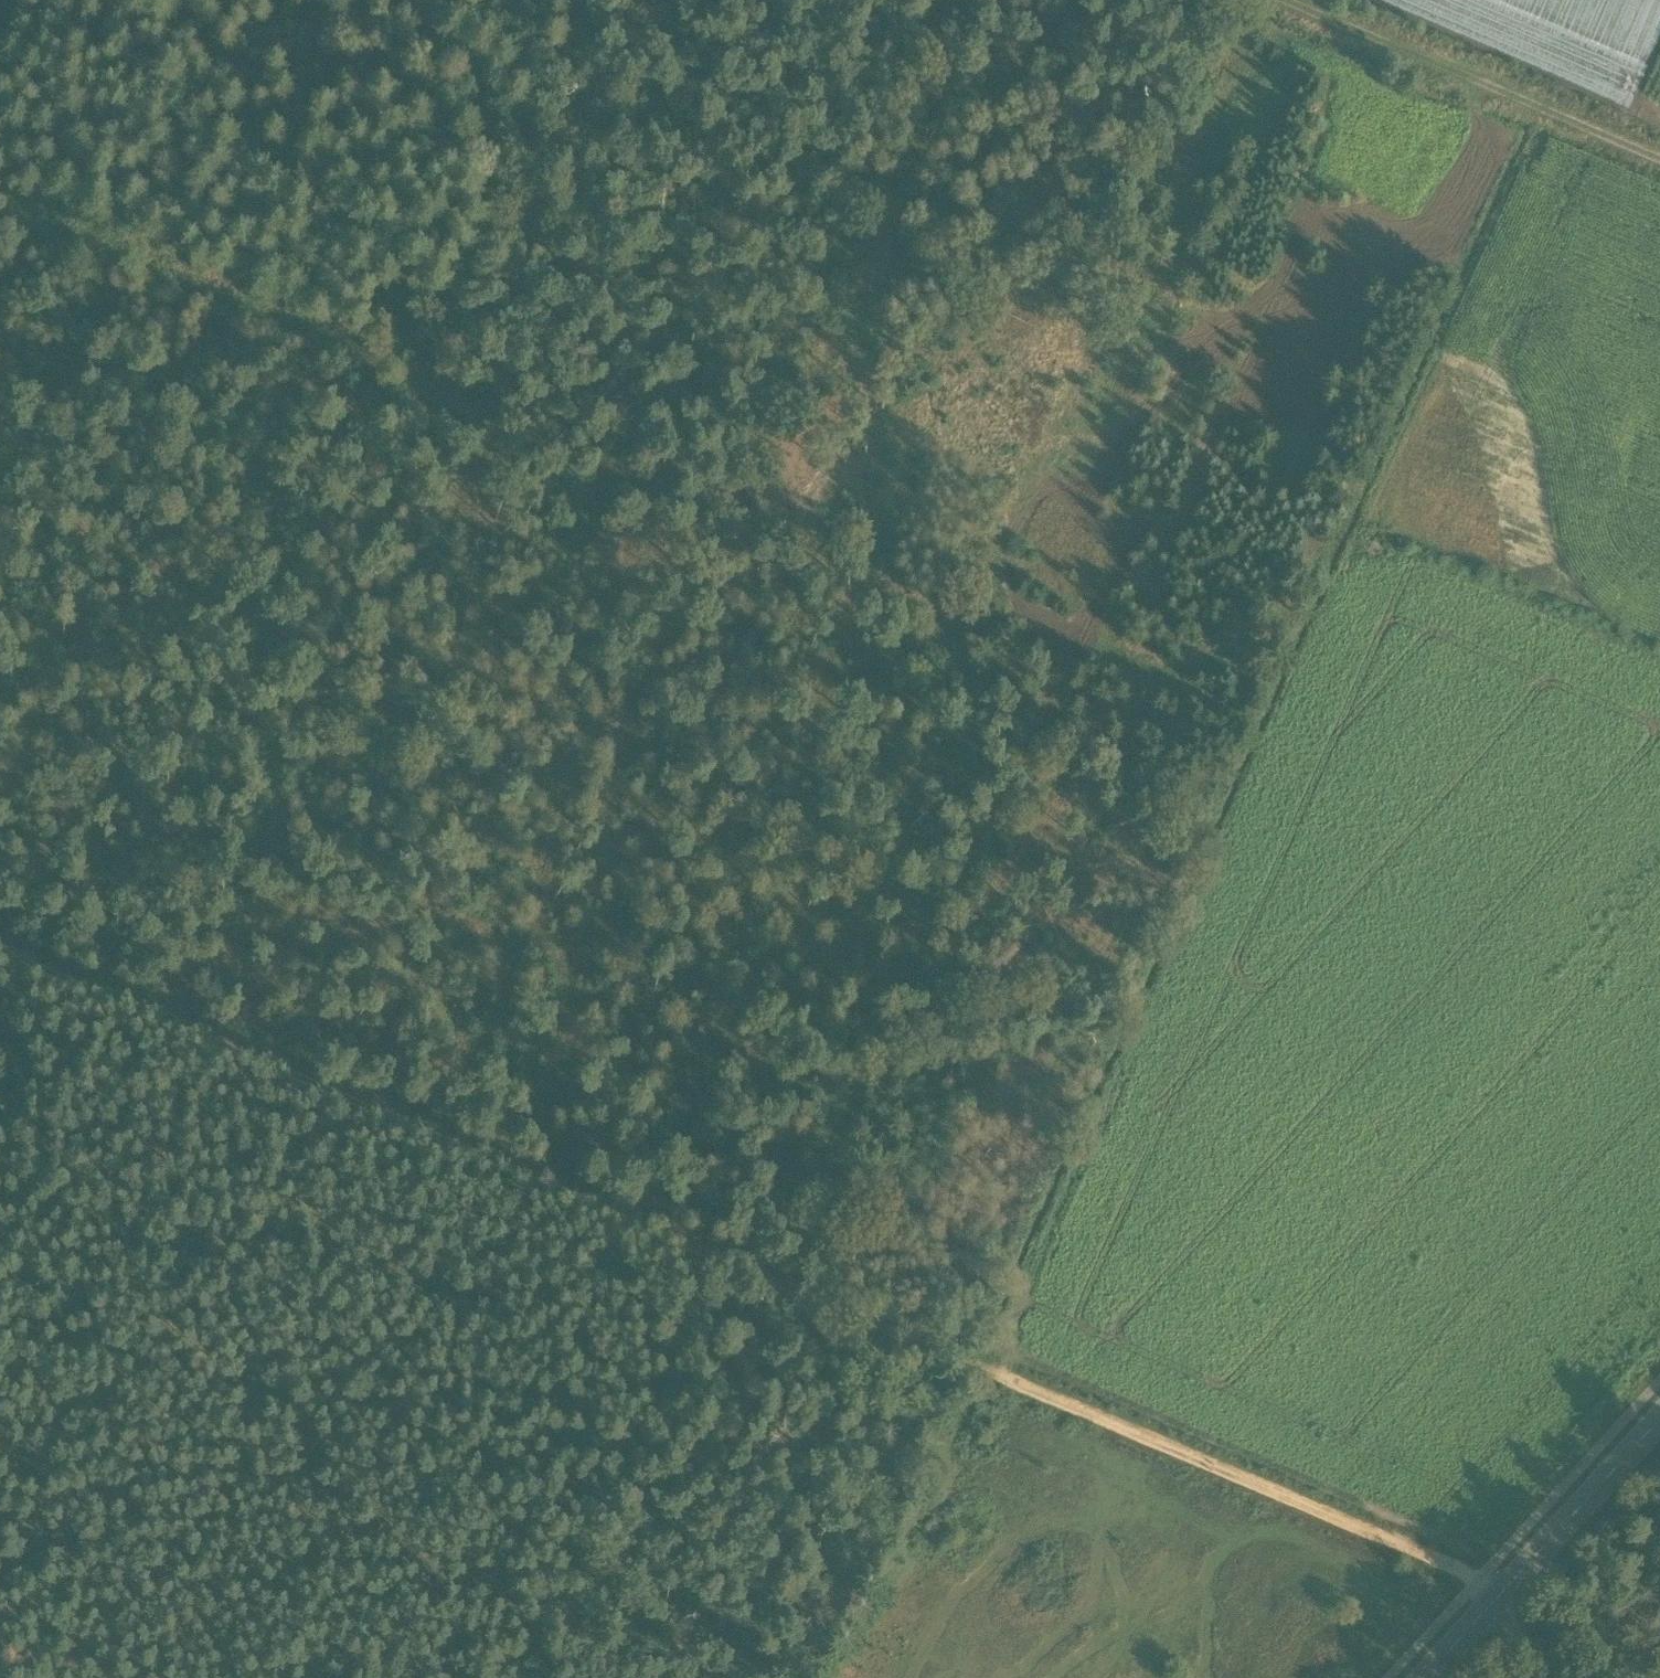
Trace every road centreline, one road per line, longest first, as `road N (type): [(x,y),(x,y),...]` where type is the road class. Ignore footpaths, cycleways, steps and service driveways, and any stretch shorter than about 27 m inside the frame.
road 1 (track): [(811,1300),(827,1158),(1046,680),(989,637),(415,395),(252,286),(0,172)]
road 2 (track): [(1493,1610),(1451,1573),(0,955)]
road 3 (track): [(1483,87),(1378,164),(1325,323),(1262,355),(1182,522),(1106,605),(1070,663),(1081,671),(1079,702),(1036,701)]
road 4 (track): [(1285,0),(1659,163)]
road 5 (secondary): [(1493,1610),(1659,1427)]

